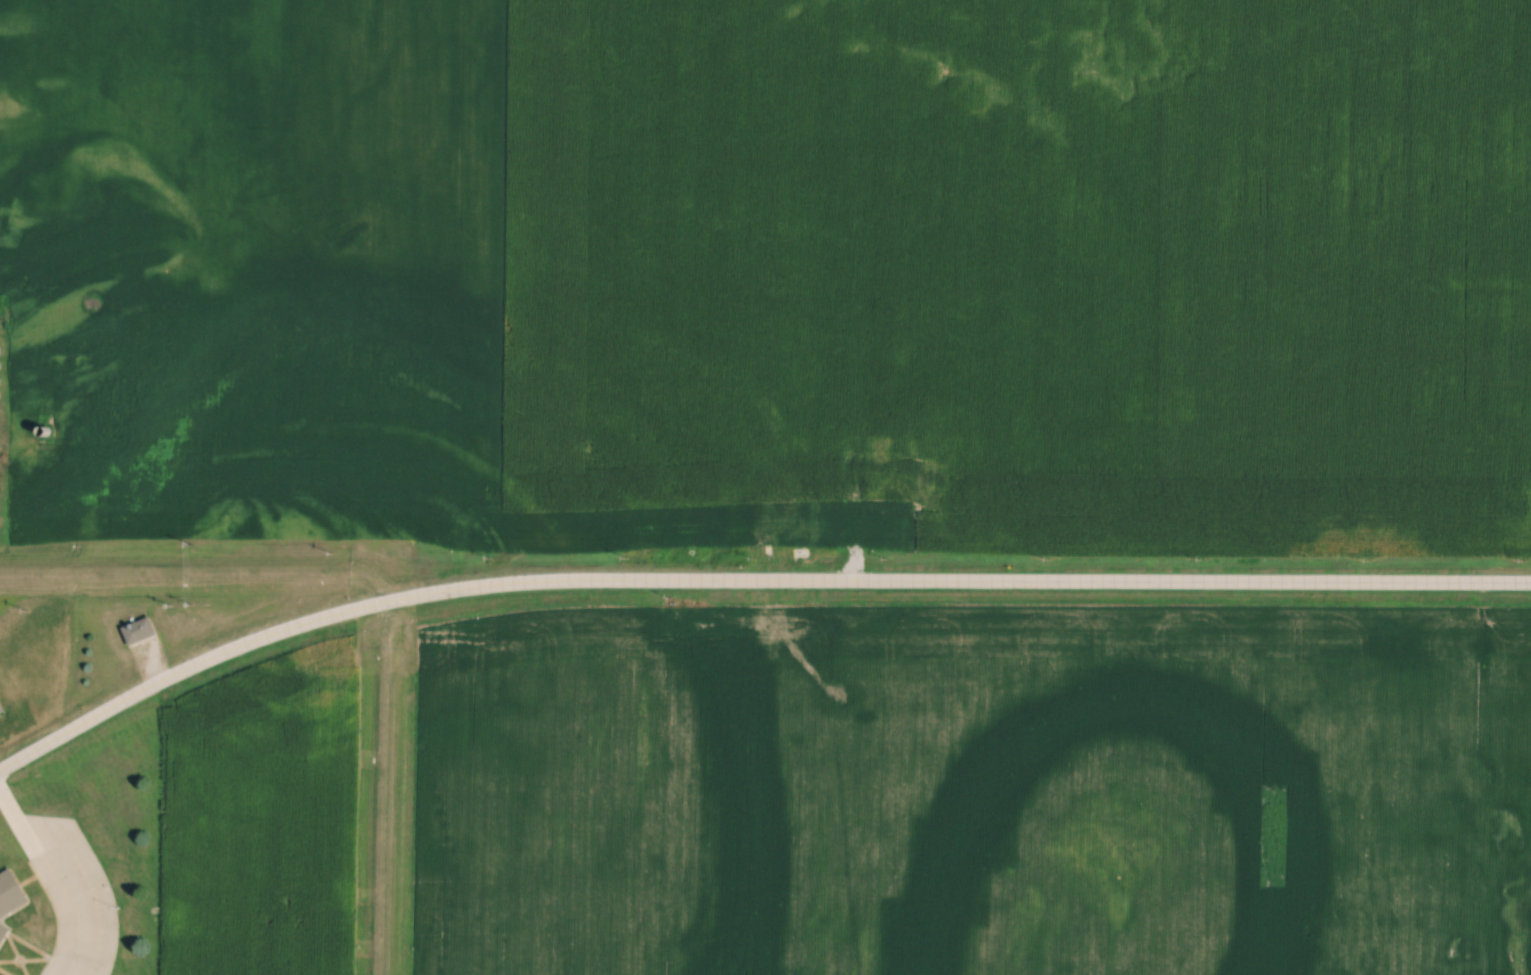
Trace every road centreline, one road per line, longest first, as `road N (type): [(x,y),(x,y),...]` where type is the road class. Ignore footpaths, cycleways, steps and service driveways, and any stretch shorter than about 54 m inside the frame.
road 1 (tertiary): [(397,602),(596,584),(1530,586)]
road 2 (tertiary): [(0,771),(234,651),(397,602)]

